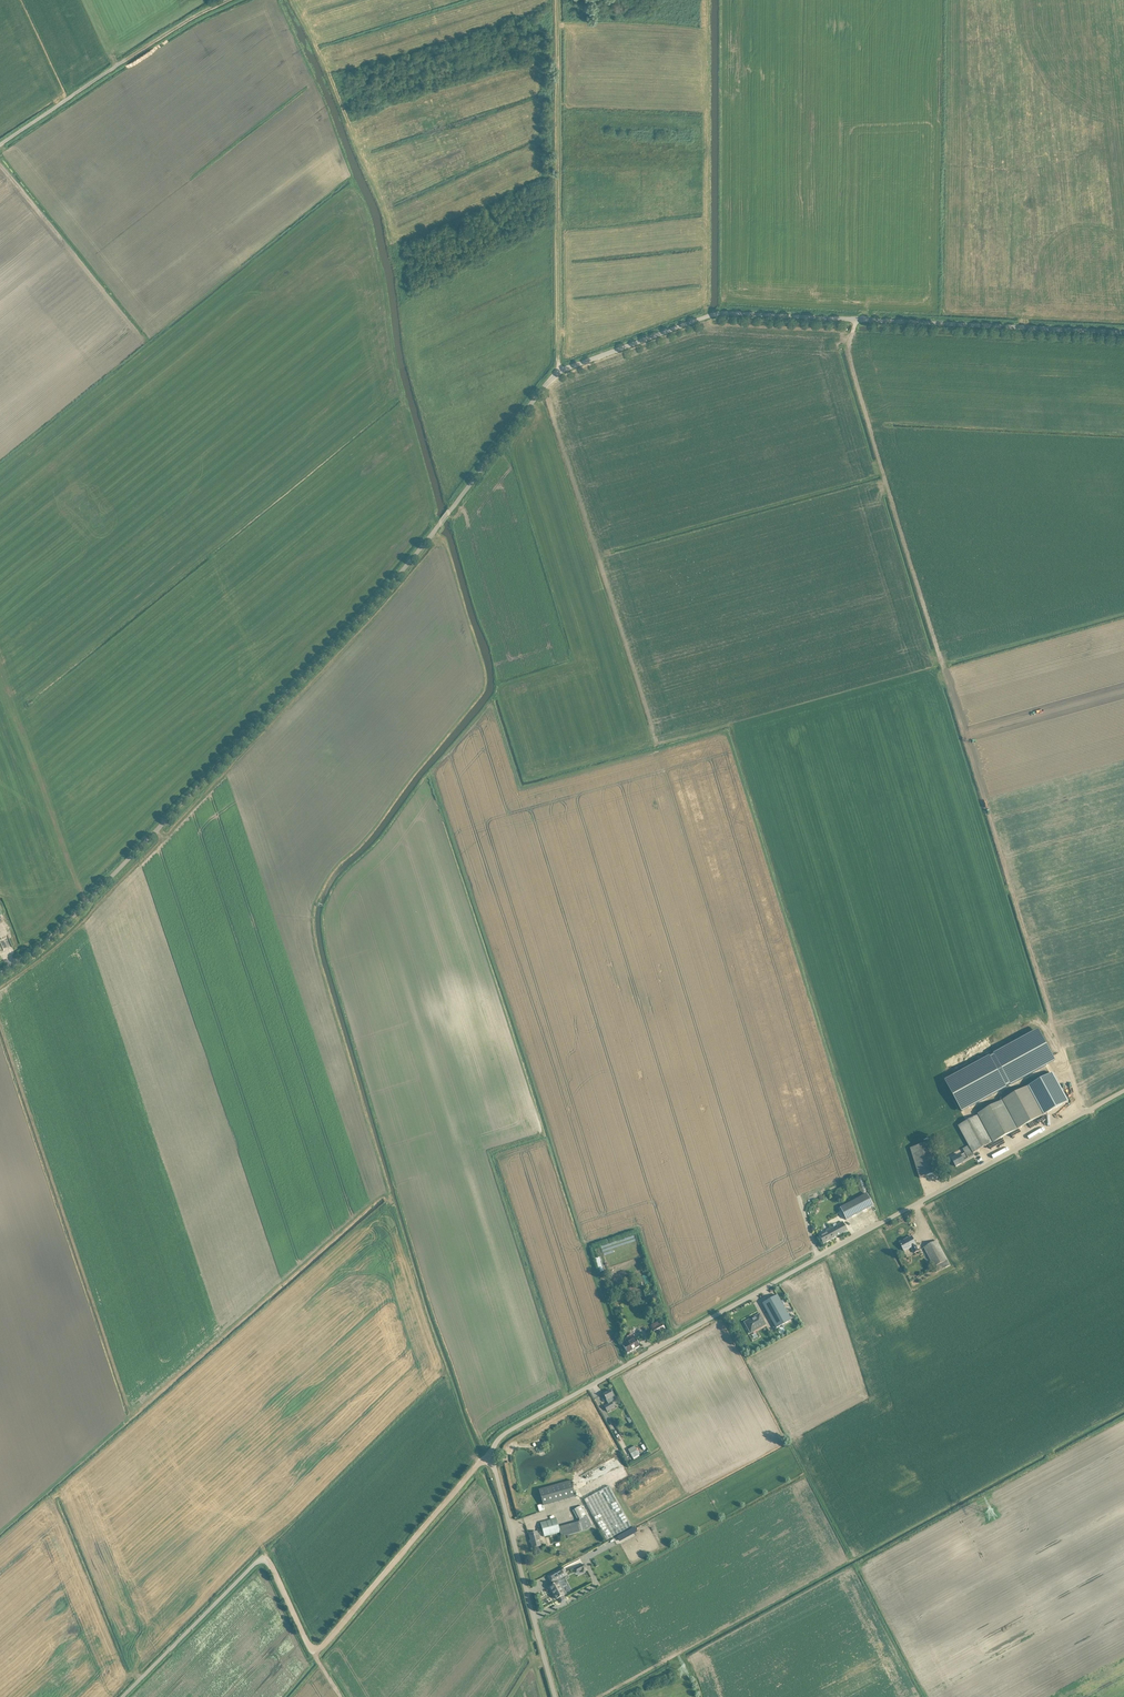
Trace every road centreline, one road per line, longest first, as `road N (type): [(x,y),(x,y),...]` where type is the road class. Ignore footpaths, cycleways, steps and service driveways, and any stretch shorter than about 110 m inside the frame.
road 1 (unclassified): [(0,975),(70,920),(413,560),(559,365),(716,311),(858,320)]
road 2 (unclassified): [(556,1696),(493,1463),(501,1436),(1080,1114)]
road 3 (unclassified): [(1080,1114),(850,354),(858,320)]
road 4 (track): [(267,1559),(312,1648),(321,1651),(491,1454)]
road 5 (unclassified): [(858,320),(1123,332)]
road 6 (track): [(751,1049),(818,1259)]
road 7 (unclassified): [(124,1696),(267,1559)]
road 8 (unclassified): [(0,144),(125,60)]

